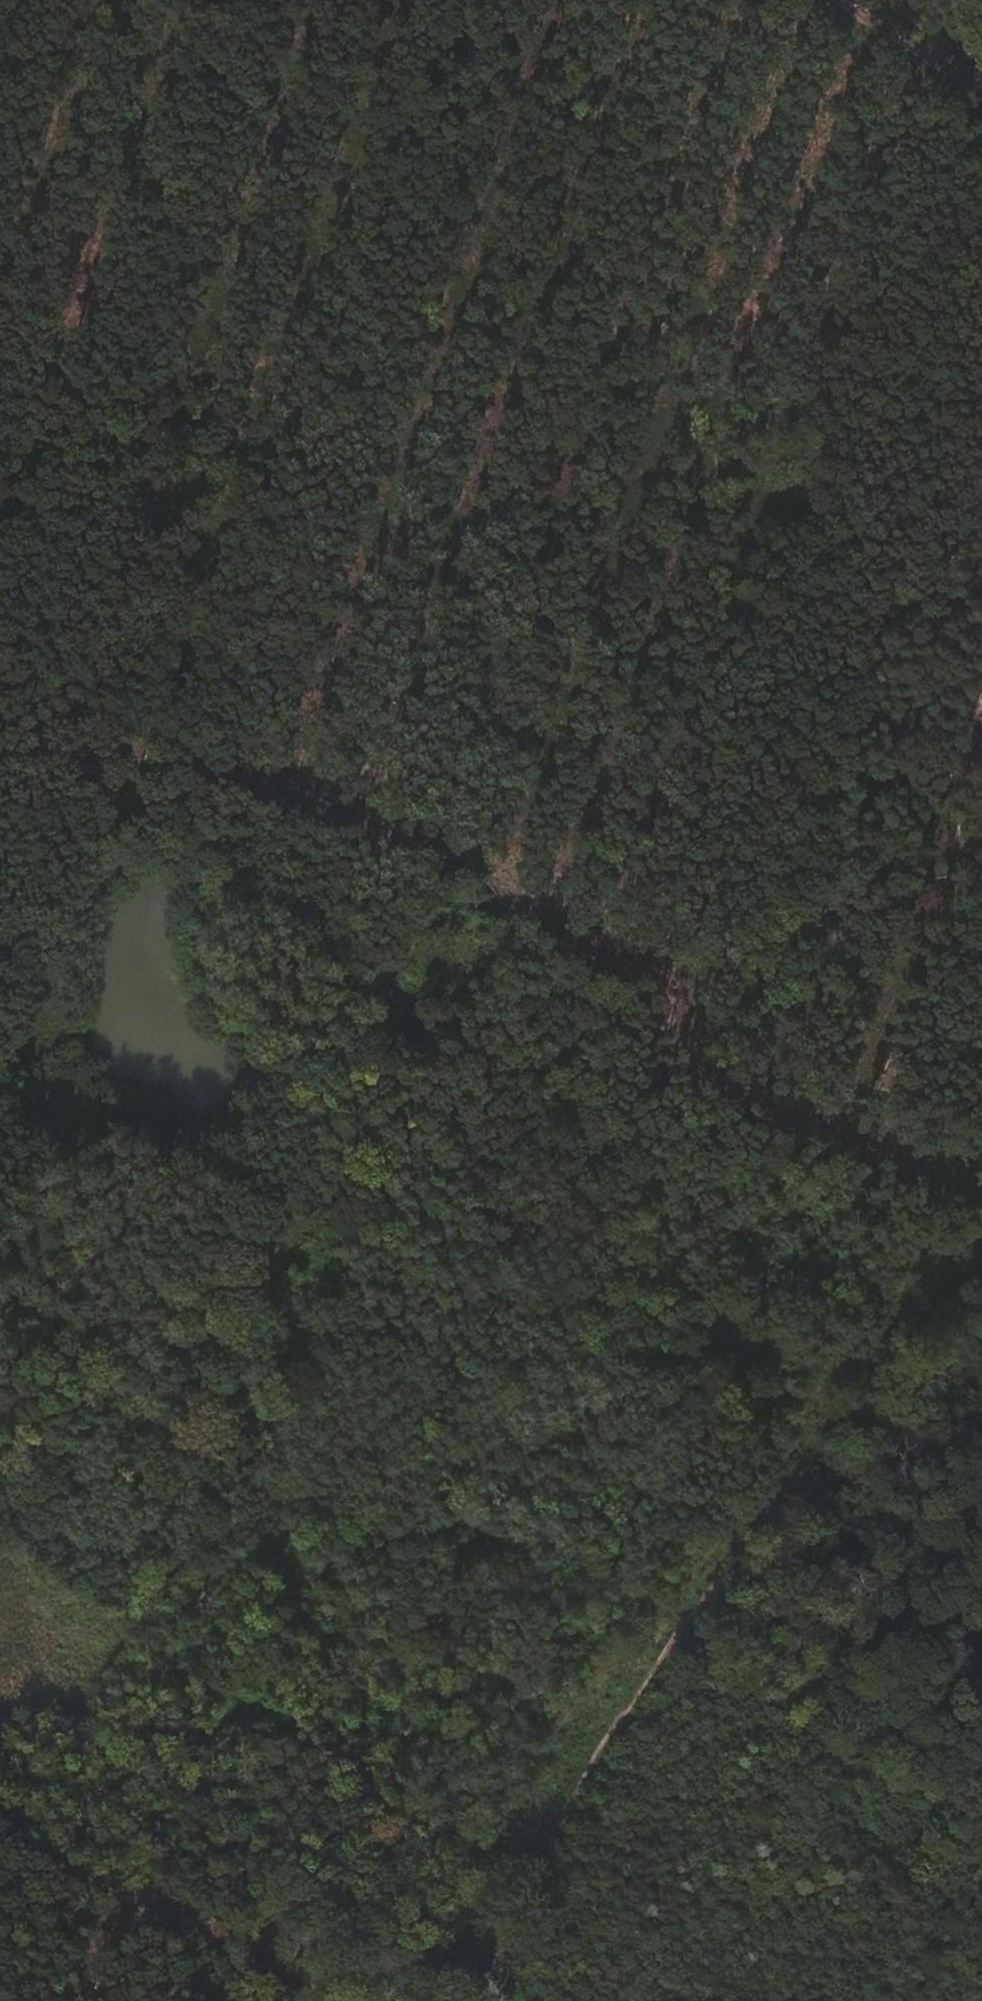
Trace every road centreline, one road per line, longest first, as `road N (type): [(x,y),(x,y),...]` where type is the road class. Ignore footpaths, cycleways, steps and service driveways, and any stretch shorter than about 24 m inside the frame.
road 1 (track): [(981,81),(853,0)]

